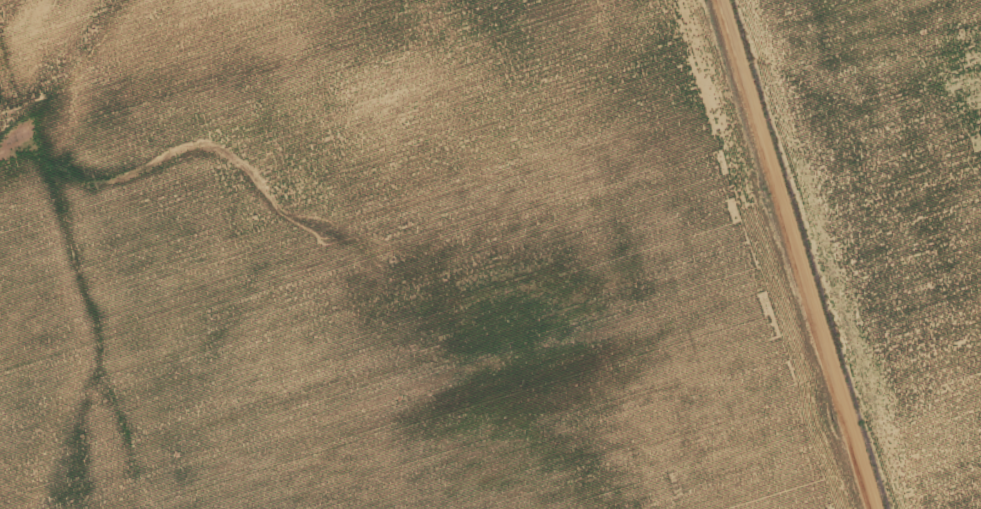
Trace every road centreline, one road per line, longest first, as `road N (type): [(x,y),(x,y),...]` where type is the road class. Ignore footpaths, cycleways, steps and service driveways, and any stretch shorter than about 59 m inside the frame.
road 1 (residential): [(872,508),(718,0)]

